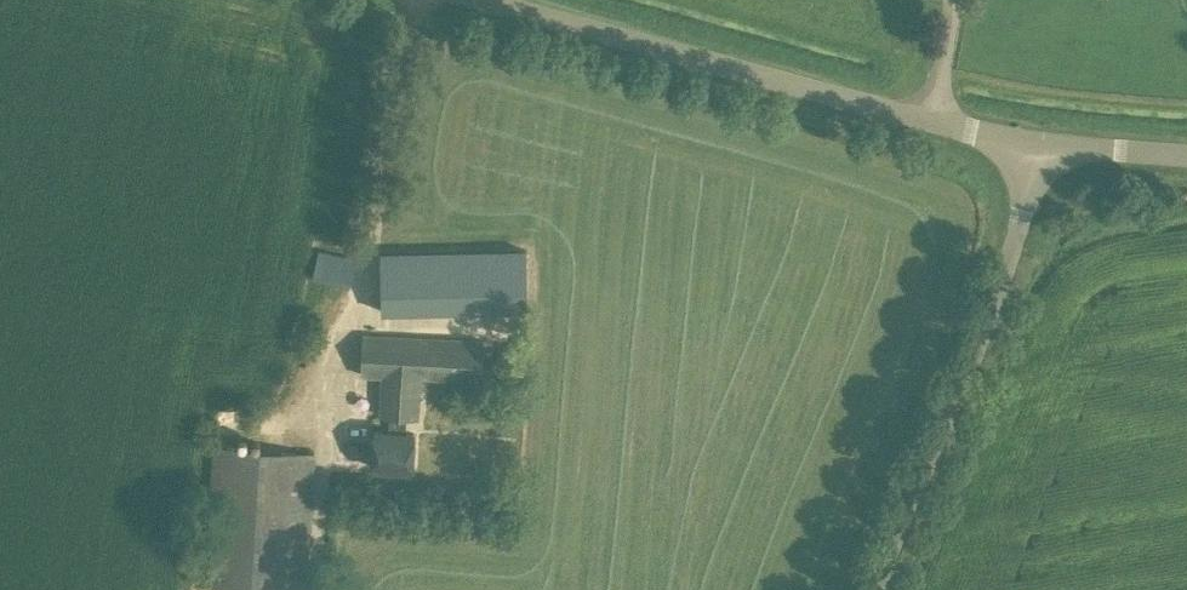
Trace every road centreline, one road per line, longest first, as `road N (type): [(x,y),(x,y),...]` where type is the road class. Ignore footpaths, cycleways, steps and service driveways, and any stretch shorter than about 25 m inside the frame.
road 1 (unclassified): [(1039,146),(482,0)]
road 2 (unclassified): [(875,589),(1000,288),(1039,146)]
road 3 (unclassified): [(1186,156),(1039,146)]

